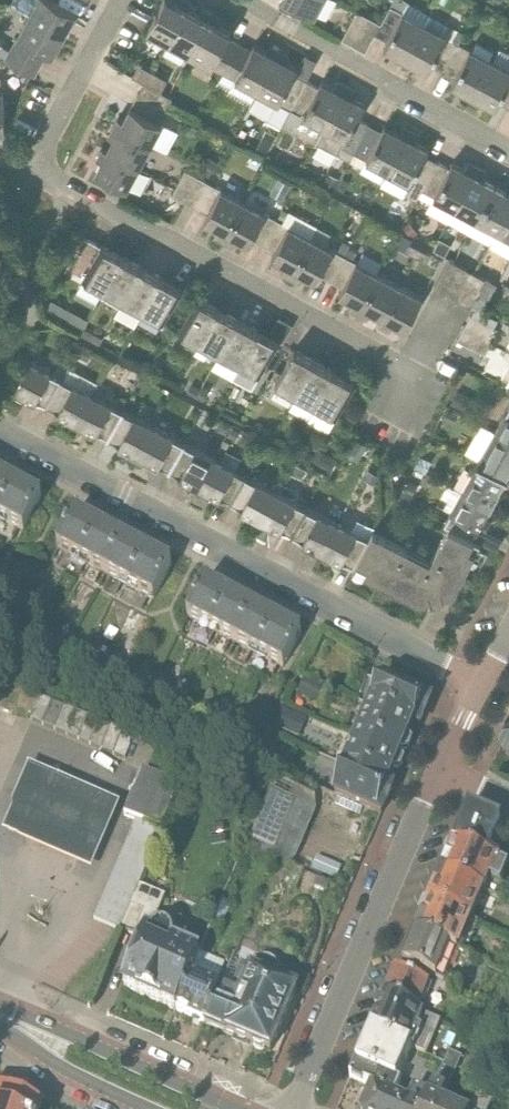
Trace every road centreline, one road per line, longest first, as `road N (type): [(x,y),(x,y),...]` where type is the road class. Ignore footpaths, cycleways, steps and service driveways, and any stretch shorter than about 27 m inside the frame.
road 1 (residential): [(482,685),(0,433)]
road 2 (residential): [(416,385),(49,180),(36,161)]
road 3 (residential): [(293,1108),(438,769)]
road 4 (residential): [(508,148),(247,0)]
road 5 (primary): [(244,1108),(30,1015),(7,1018)]
road 6 (residential): [(122,0),(36,161)]
road 7 (primary): [(7,1018),(17,1038),(48,1060),(147,1108)]

